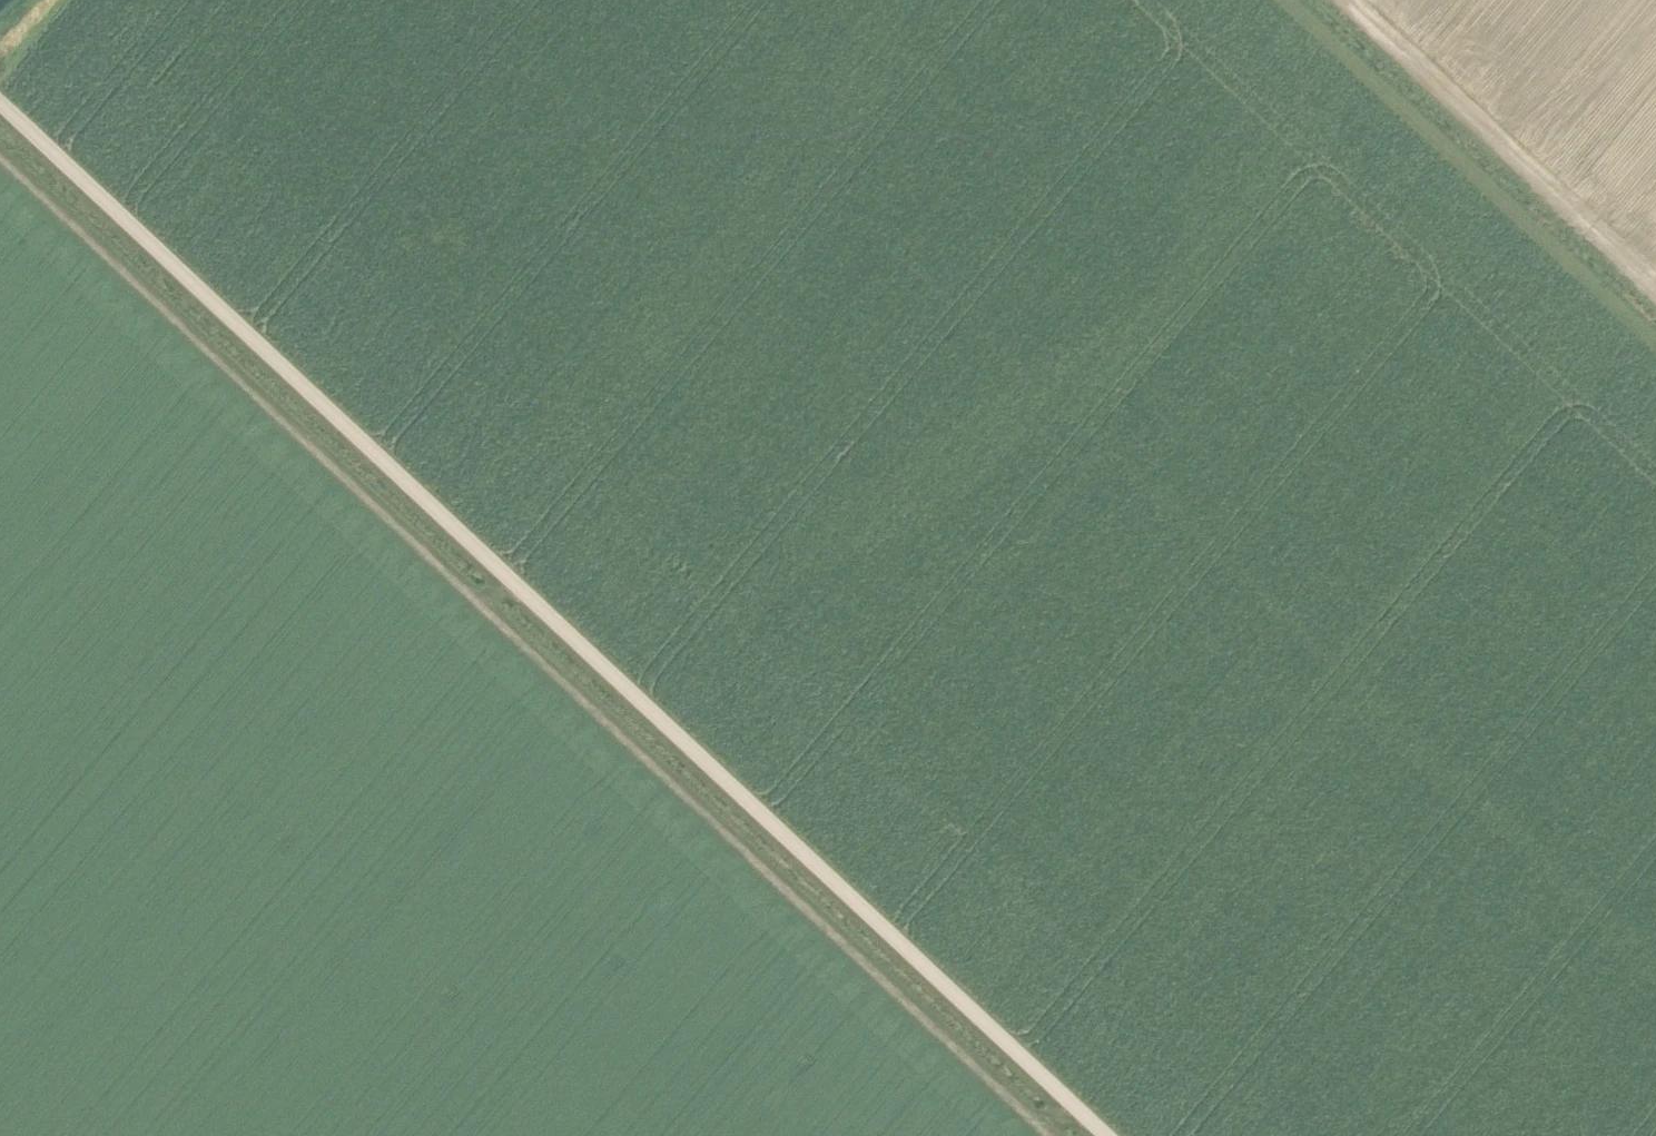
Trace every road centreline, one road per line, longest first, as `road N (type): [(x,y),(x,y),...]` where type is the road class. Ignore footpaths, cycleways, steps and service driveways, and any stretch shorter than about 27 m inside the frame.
road 1 (track): [(1101,1135),(0,112)]

